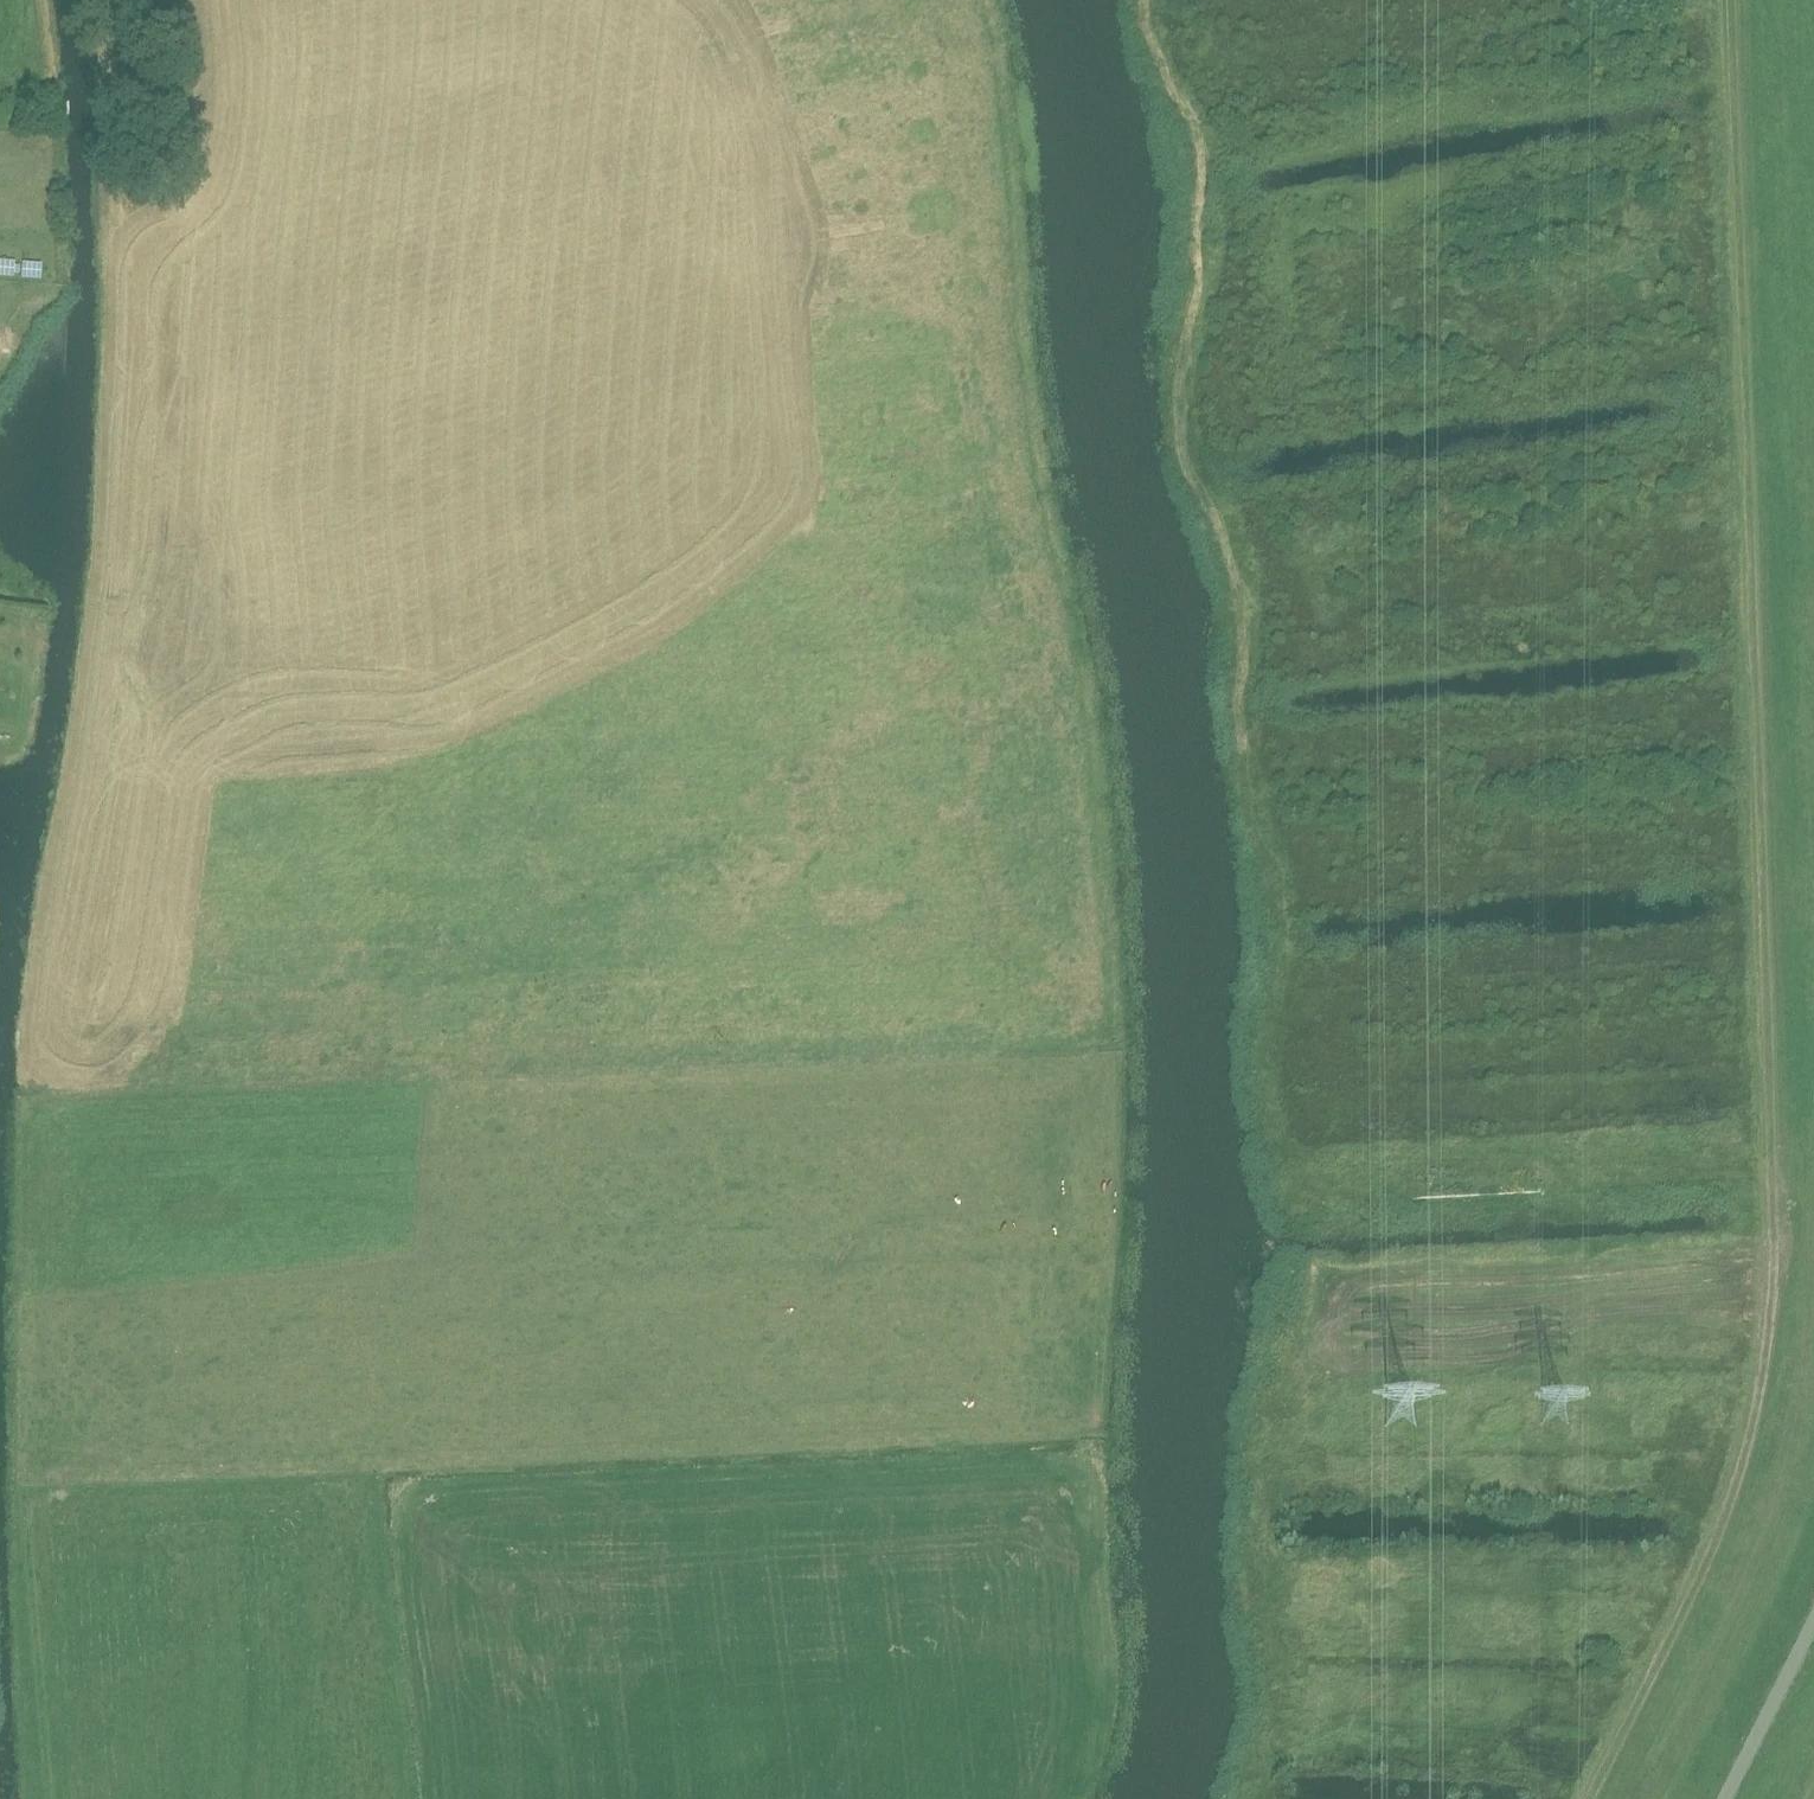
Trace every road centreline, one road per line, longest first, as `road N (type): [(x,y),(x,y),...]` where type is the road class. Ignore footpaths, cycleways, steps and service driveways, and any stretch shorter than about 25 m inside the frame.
road 1 (track): [(1730,0),(1769,1316),(1755,1407),(1716,1539),(1587,1798)]
road 2 (track): [(109,0),(124,151)]

